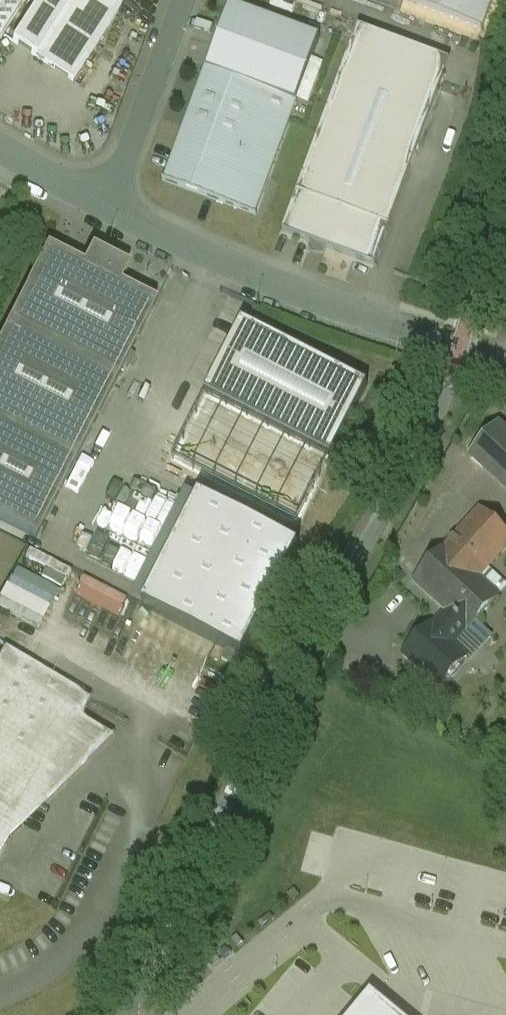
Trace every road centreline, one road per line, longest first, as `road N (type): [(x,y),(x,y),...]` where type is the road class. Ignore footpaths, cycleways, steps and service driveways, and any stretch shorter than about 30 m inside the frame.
road 1 (unclassified): [(134,1014),(139,973),(218,805),(357,561),(464,347)]
road 2 (unclassified): [(464,347),(212,256),(104,203)]
road 3 (unclassified): [(104,203),(181,0)]
road 4 (unclassified): [(464,347),(505,223)]

